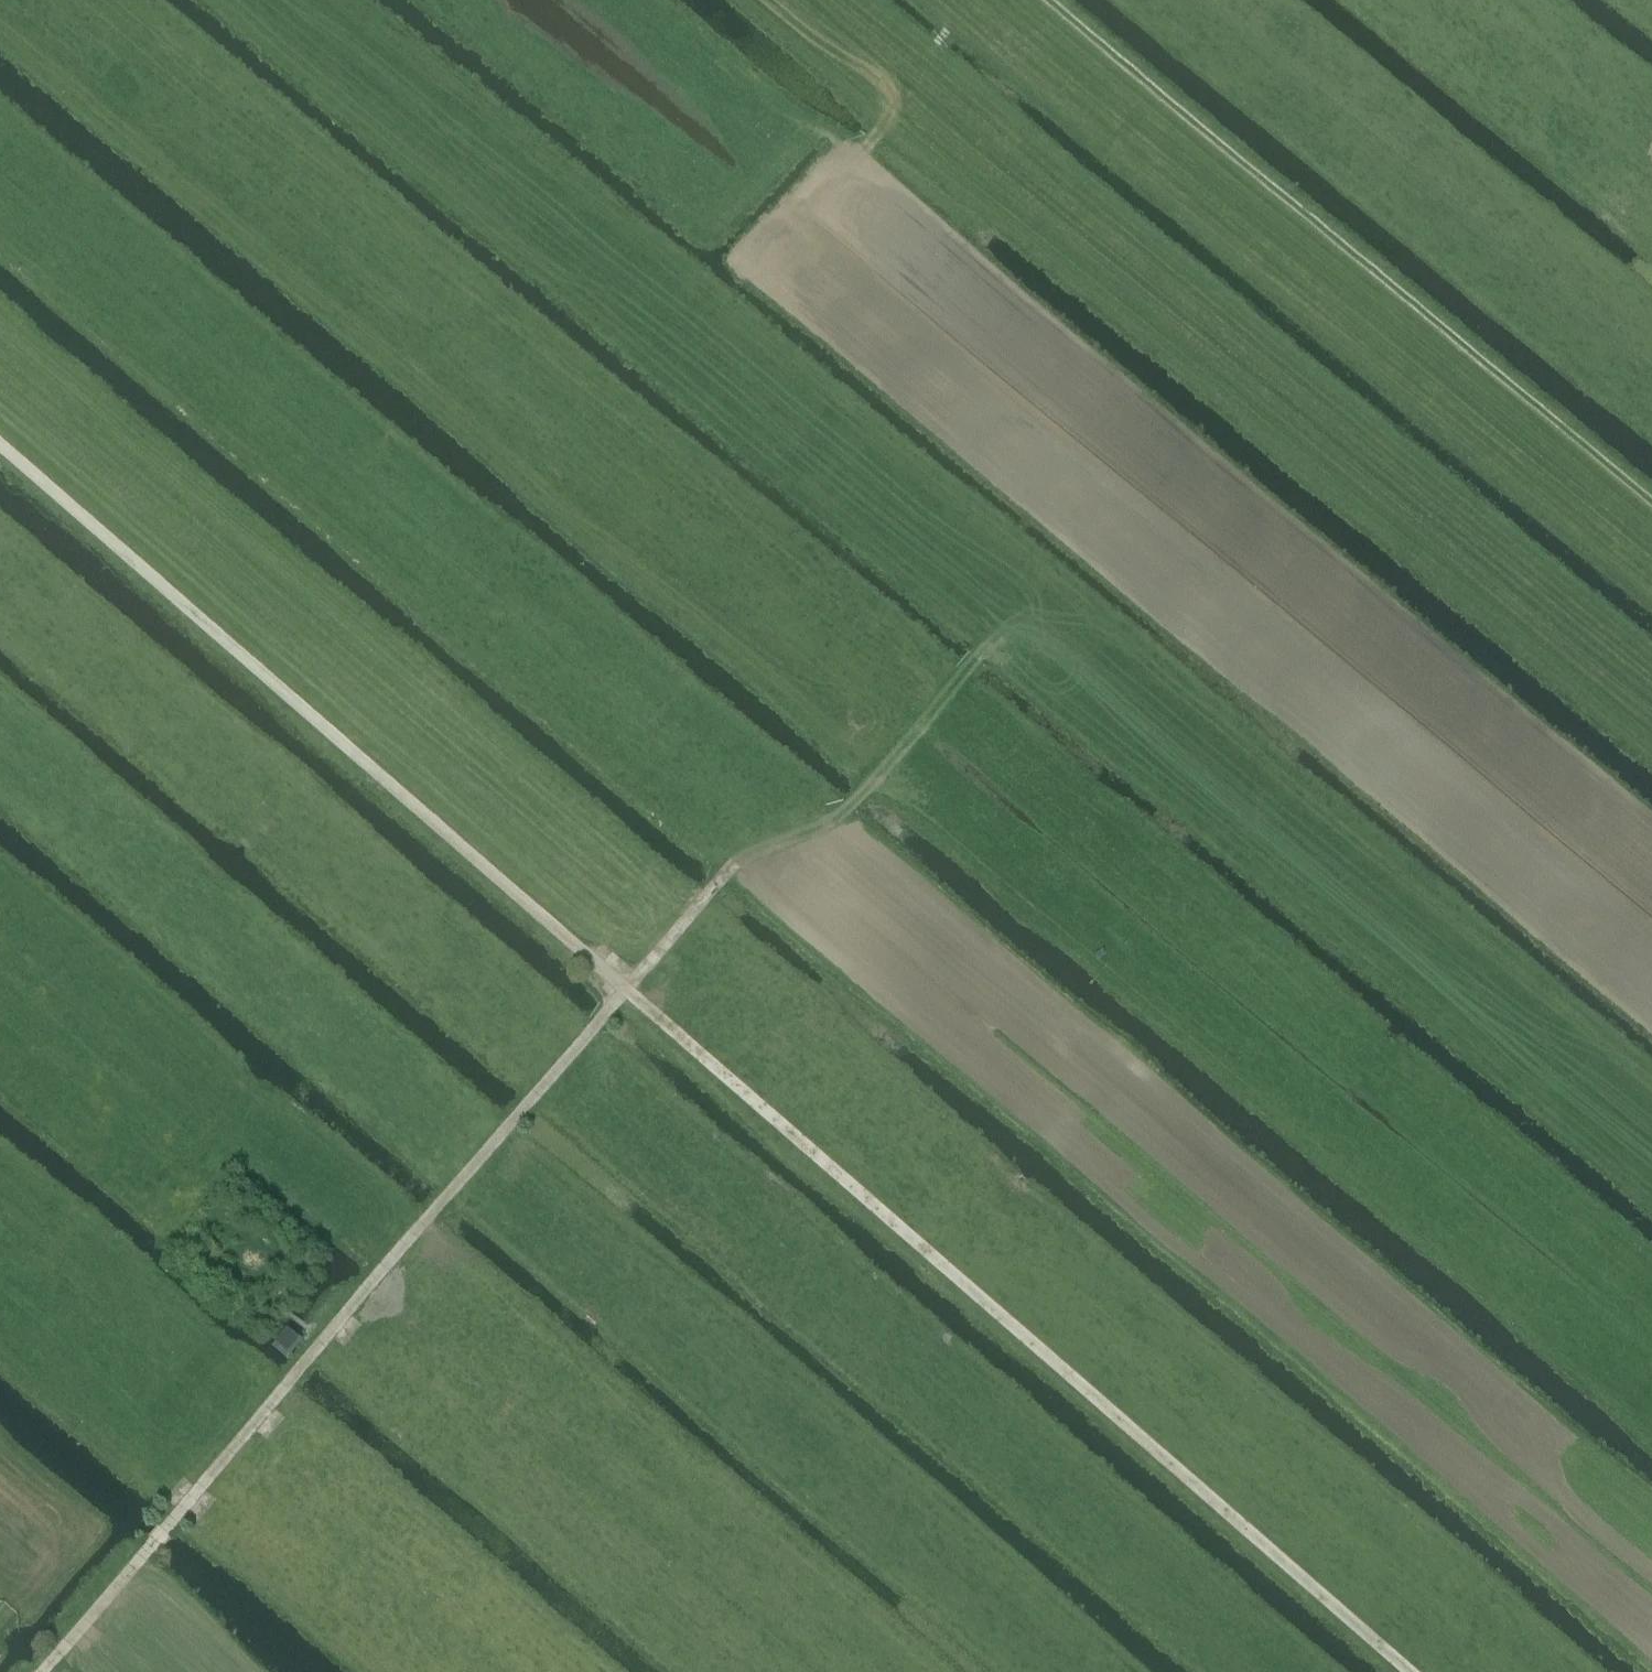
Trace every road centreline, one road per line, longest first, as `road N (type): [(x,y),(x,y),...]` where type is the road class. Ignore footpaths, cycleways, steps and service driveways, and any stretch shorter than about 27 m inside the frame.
road 1 (track): [(0,440),(1420,1671)]
road 2 (track): [(44,1671),(745,848)]
road 3 (track): [(1651,497),(1051,0)]

